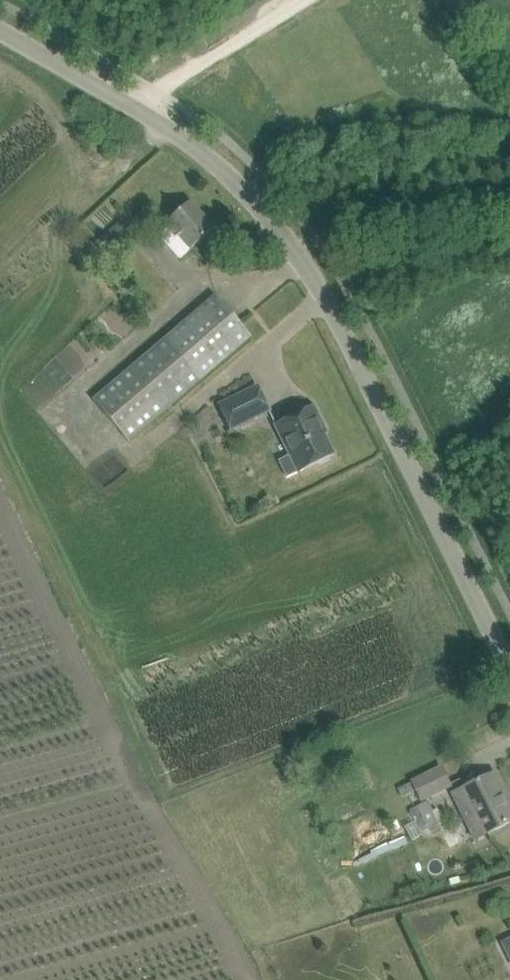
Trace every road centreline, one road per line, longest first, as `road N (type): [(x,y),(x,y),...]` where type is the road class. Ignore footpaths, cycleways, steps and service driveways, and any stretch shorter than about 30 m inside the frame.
road 1 (unclassified): [(509,671),(315,273),(205,152),(0,30)]

